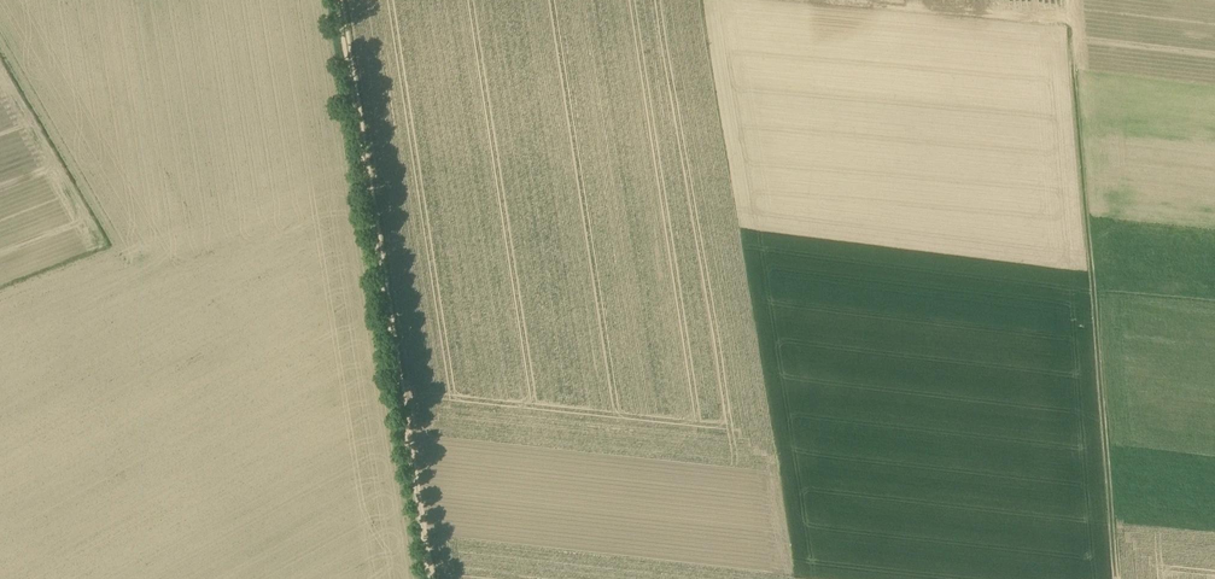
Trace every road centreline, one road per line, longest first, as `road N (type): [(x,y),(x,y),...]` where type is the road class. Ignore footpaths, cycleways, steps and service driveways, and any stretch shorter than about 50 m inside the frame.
road 1 (track): [(428,578),(336,0)]
road 2 (track): [(1116,578),(1067,0)]

